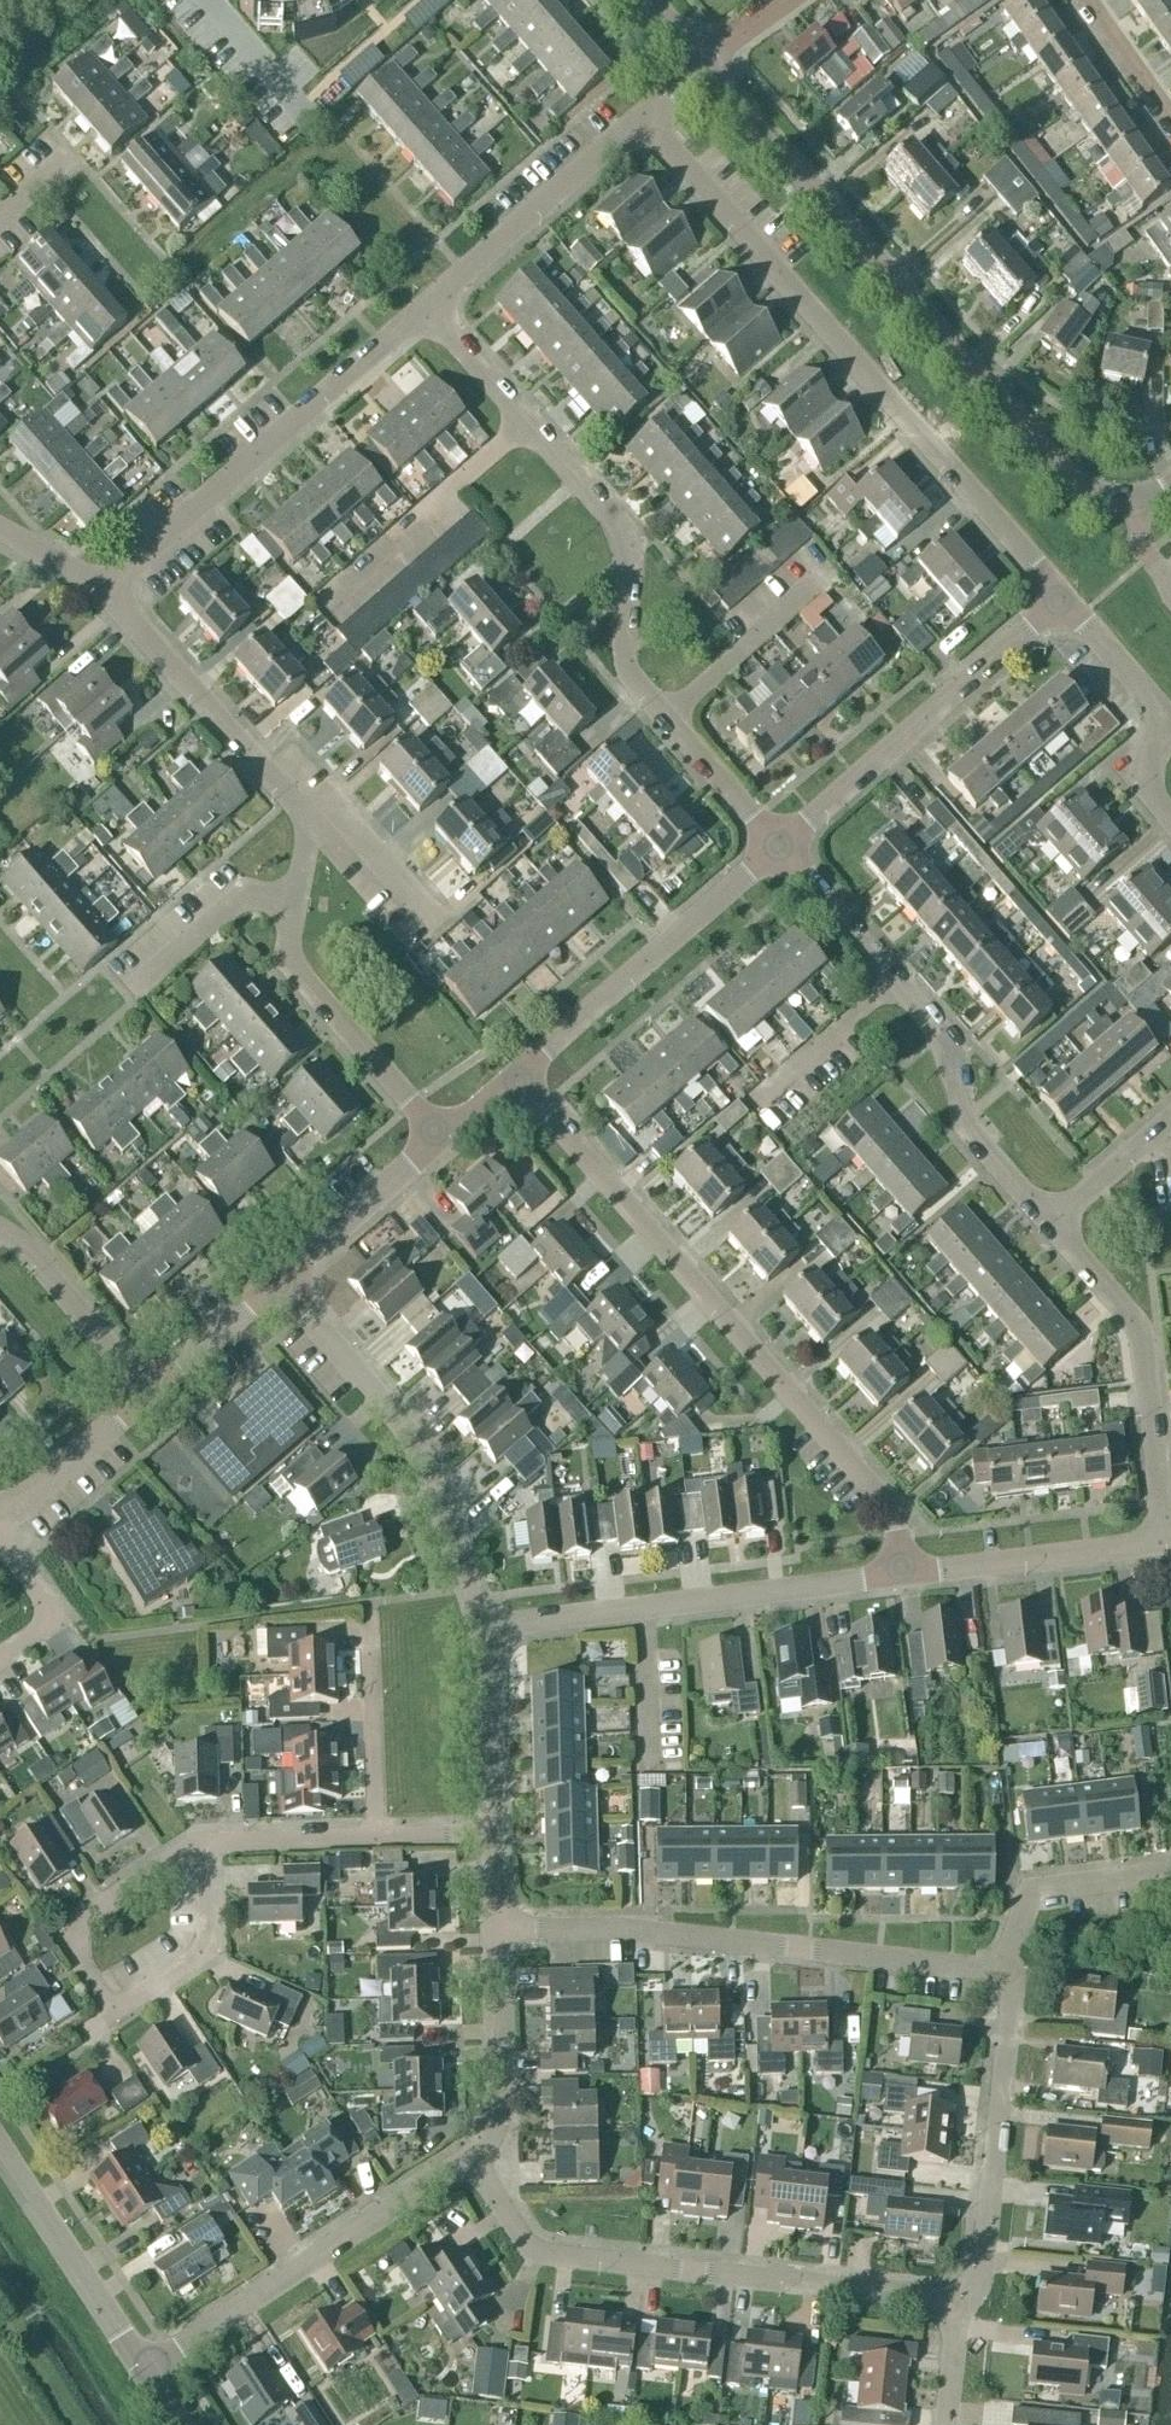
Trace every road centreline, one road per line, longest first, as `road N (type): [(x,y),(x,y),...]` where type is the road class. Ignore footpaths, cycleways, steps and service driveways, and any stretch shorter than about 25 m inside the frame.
road 1 (residential): [(1062,606),(643,116)]
road 2 (residential): [(511,1079),(893,1514),(903,1578)]
road 3 (tertiary): [(702,63),(1066,480),(1102,501),(1135,505)]
road 4 (residential): [(953,2302),(532,2253),(471,2157)]
road 5 (residential): [(493,1929),(619,1928),(1015,1973)]
road 6 (residential): [(665,717),(622,667),(629,541),(425,308)]
road 7 (residential): [(1049,1227),(965,1136),(941,1037),(777,852)]
road 8 (residential): [(202,1844),(206,1949),(110,2013),(61,1933),(177,1857)]
road 9 (residential): [(480,1628),(903,1578)]
road 10 (residential): [(108,592),(425,308)]
road 11 (residential): [(480,1628),(409,1437),(276,1280)]
road 12 (residential): [(143,2369),(471,2157)]
road 13 (residential): [(777,852),(1062,606)]
road 14 (residential): [(1162,1544),(1137,1335),(1049,1227)]
road 15 (residential): [(511,1079),(777,852)]
road 16 (residential): [(953,2302),(968,2294),(983,2257),(1015,1973)]
road 17 (residential): [(108,592),(317,821)]
road 18 (residential): [(425,308),(643,116)]
road 19 (residential): [(437,1142),(284,968),(292,915)]
road 20 (residential): [(1170,827),(1135,788),(1167,730),(1062,606)]
road 21 (residential): [(903,1578),(1162,1544)]
road 22 (tertiary): [(143,2369),(0,2151)]
road 23 (residential): [(471,2157),(497,2120),(493,1929)]
road 24 (residential): [(835,571),(665,717)]
road 25 (residential): [(1015,1973),(1020,1918),(1039,1891),(1170,1868)]
road 26 (residential): [(377,1838),(369,1617)]
road 27 (residential): [(147,1393),(21,1245),(0,1233)]
road 28 (residential): [(276,1280),(437,1142)]
road 29 (residential): [(491,1835),(480,1628)]
road 30 (residential): [(127,1002),(240,905),(292,915)]
road 31 (residential): [(0,1508),(39,1486),(147,1393)]
road 32 (residential): [(777,852),(665,717)]
road 33 (residential): [(377,1838),(202,1844)]
road 34 (residential): [(147,1393),(276,1280)]
road 35 (residential): [(0,1657),(55,1620),(0,1539)]
road 36 (residential): [(1049,1227),(1170,1118)]
road 37 (residential): [(317,821),(421,935)]
road 38 (residential): [(1091,0),(1170,114)]
road 39 (residential): [(945,2424),(953,2302)]
road 40 (residential): [(0,536),(108,592)]

